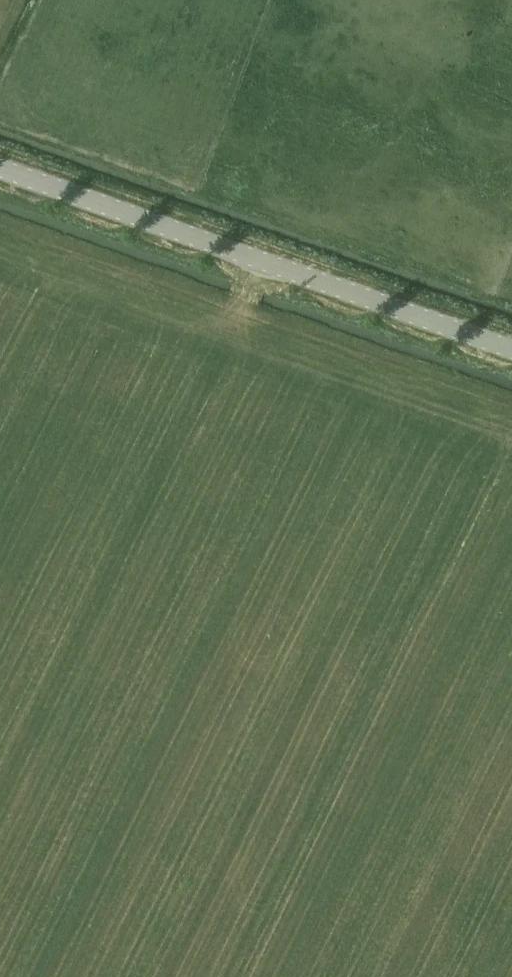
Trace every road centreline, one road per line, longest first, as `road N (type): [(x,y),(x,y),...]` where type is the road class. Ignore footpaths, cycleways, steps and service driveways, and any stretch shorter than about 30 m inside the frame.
road 1 (unclassified): [(511,350),(0,170)]

